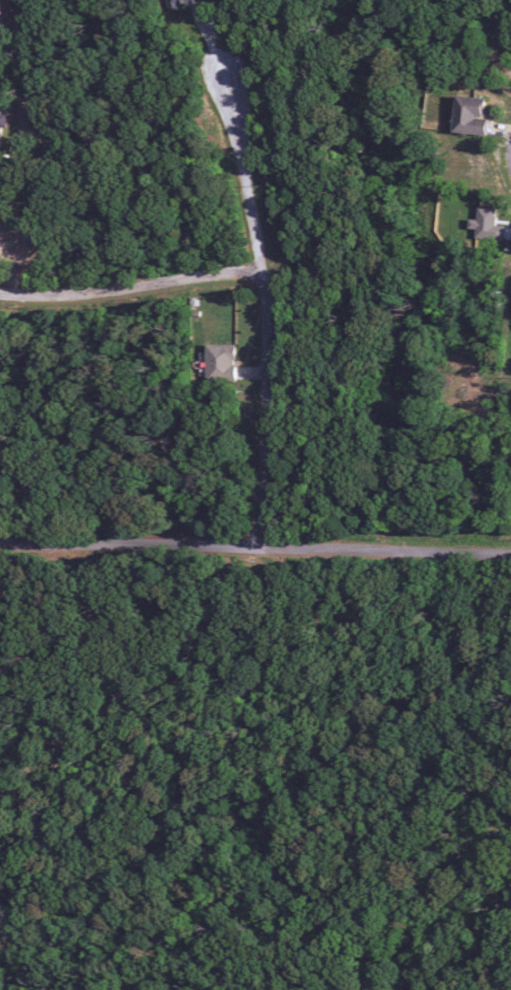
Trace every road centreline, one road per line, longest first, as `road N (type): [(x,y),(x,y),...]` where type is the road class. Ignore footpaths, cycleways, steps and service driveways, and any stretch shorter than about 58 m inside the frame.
road 1 (residential): [(510,560),(0,547)]
road 2 (residential): [(265,273),(111,295),(0,294)]
road 3 (residential): [(264,551),(267,329)]
road 4 (residential): [(265,273),(232,85)]

